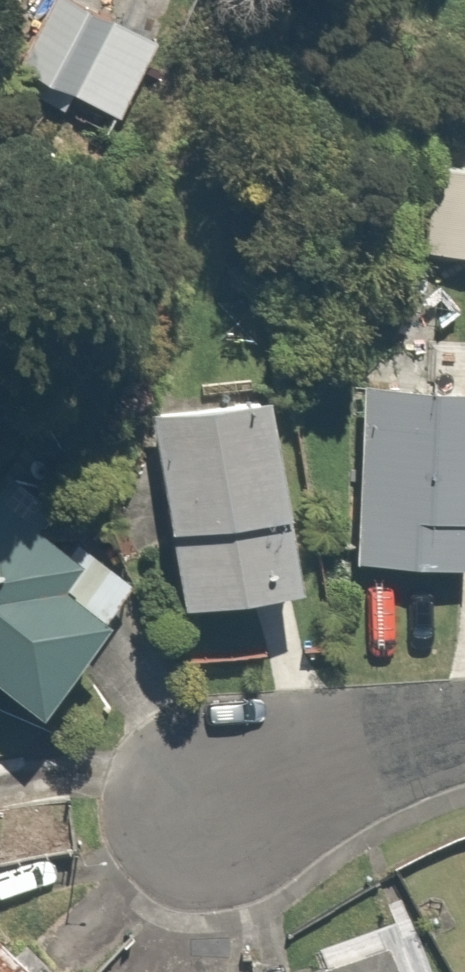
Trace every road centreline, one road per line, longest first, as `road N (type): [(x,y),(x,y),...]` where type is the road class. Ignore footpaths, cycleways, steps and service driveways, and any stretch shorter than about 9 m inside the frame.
road 1 (residential): [(218,807),(464,731)]

